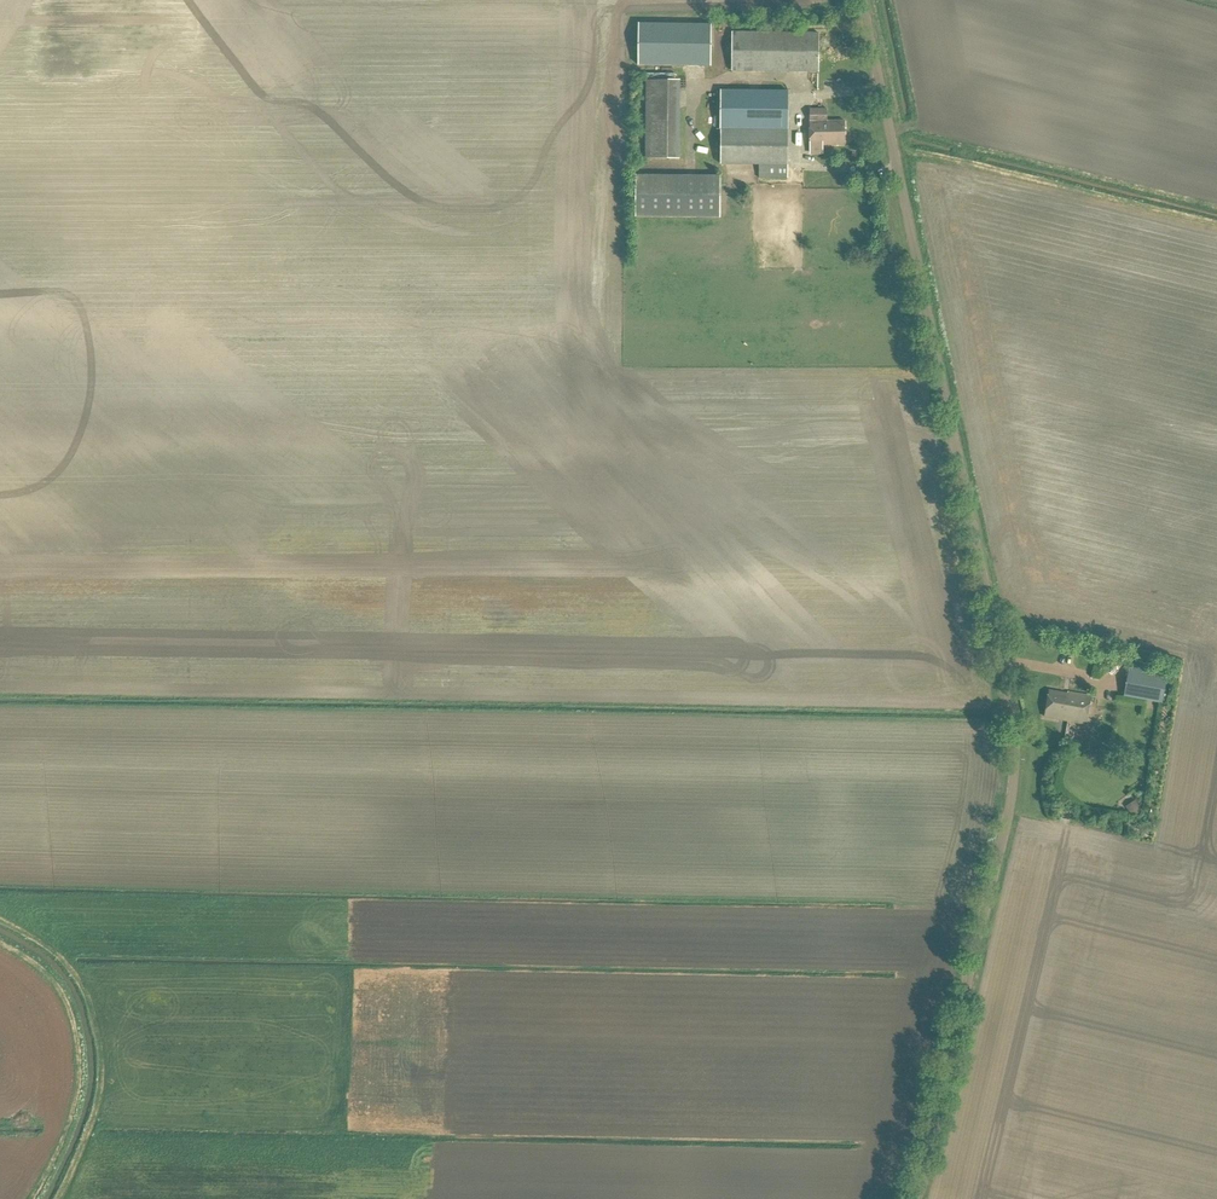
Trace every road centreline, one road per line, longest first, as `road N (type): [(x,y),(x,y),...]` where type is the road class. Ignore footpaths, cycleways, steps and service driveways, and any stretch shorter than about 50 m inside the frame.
road 1 (unclassified): [(915,1198),(1008,816),(1016,738),(861,0)]

